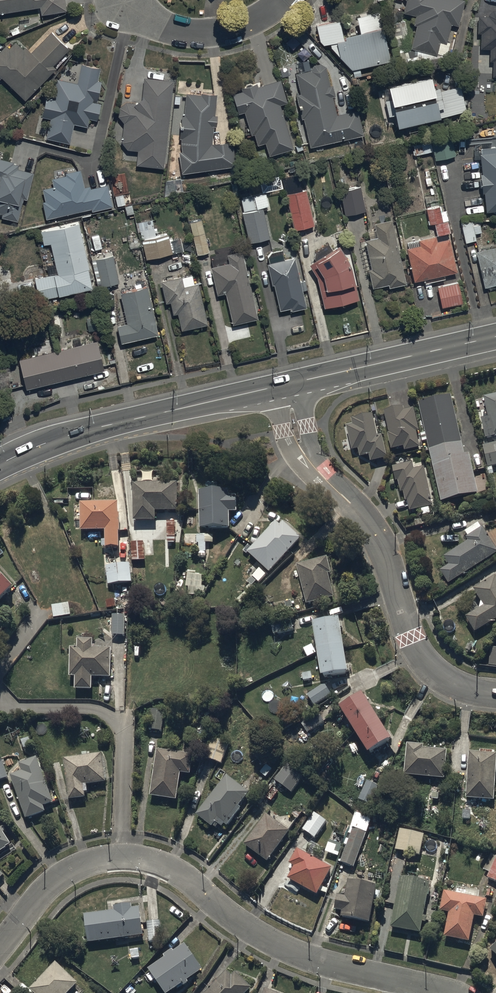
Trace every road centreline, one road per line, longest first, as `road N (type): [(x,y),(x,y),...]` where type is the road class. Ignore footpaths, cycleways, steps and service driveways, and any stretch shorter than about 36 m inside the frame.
road 1 (residential): [(449,992),(276,944),(183,877),(136,858),(106,858),(59,877),(0,947)]
road 2 (residential): [(495,693),(453,684),(425,662),(374,530),(315,468)]
road 3 (secondary): [(274,388),(90,430),(0,465)]
road 4 (secondary): [(495,336),(299,382)]
road 5 (residential): [(282,0),(259,18),(210,33),(166,27),(123,3)]

